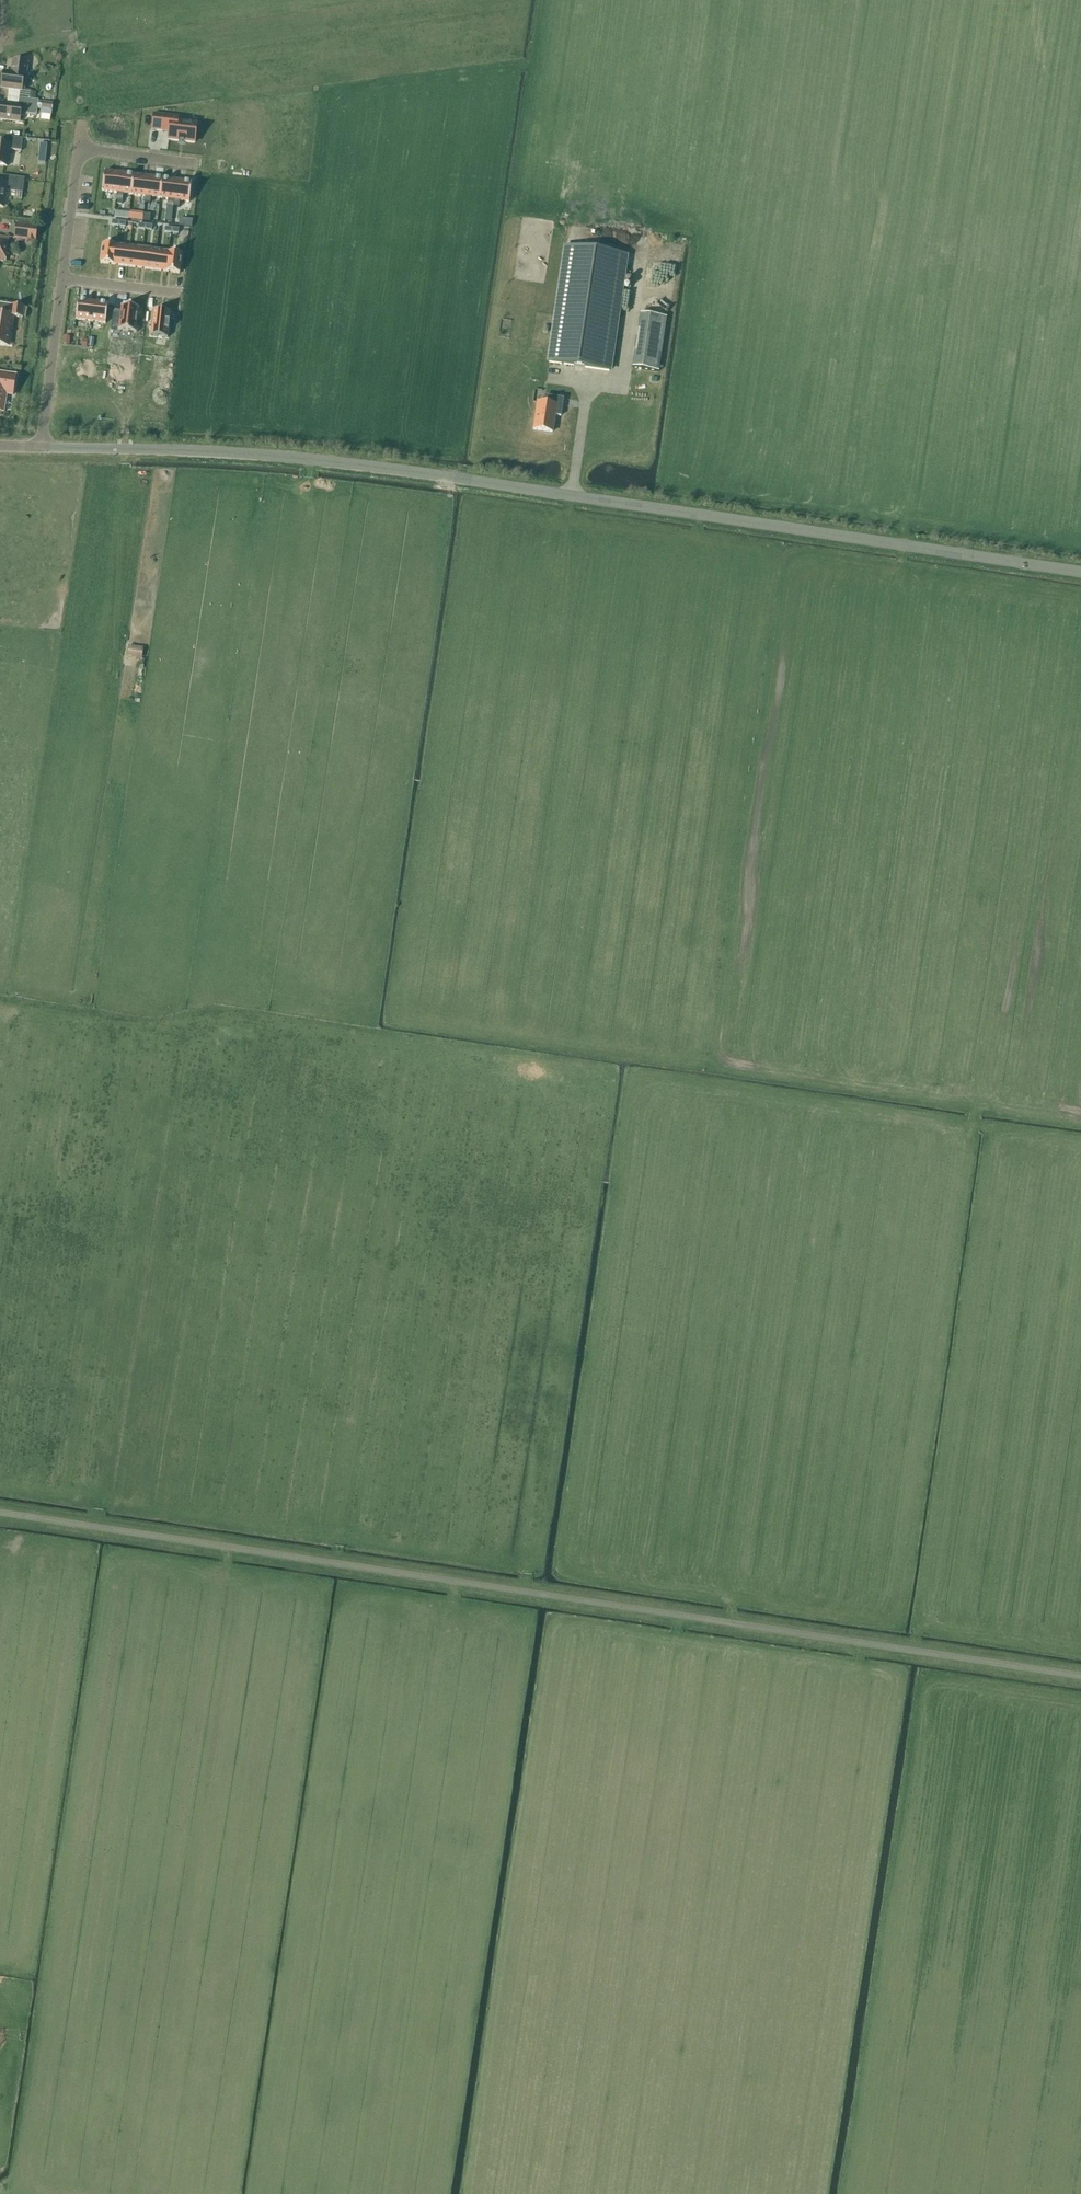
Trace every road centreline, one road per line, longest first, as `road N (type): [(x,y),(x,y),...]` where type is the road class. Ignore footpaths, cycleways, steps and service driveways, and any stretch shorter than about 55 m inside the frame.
road 1 (unclassified): [(1080,1673),(0,1510)]
road 2 (unclassified): [(1080,572),(264,455),(43,447)]
road 3 (residential): [(43,447),(62,279)]
road 4 (residential): [(62,279),(78,149)]

